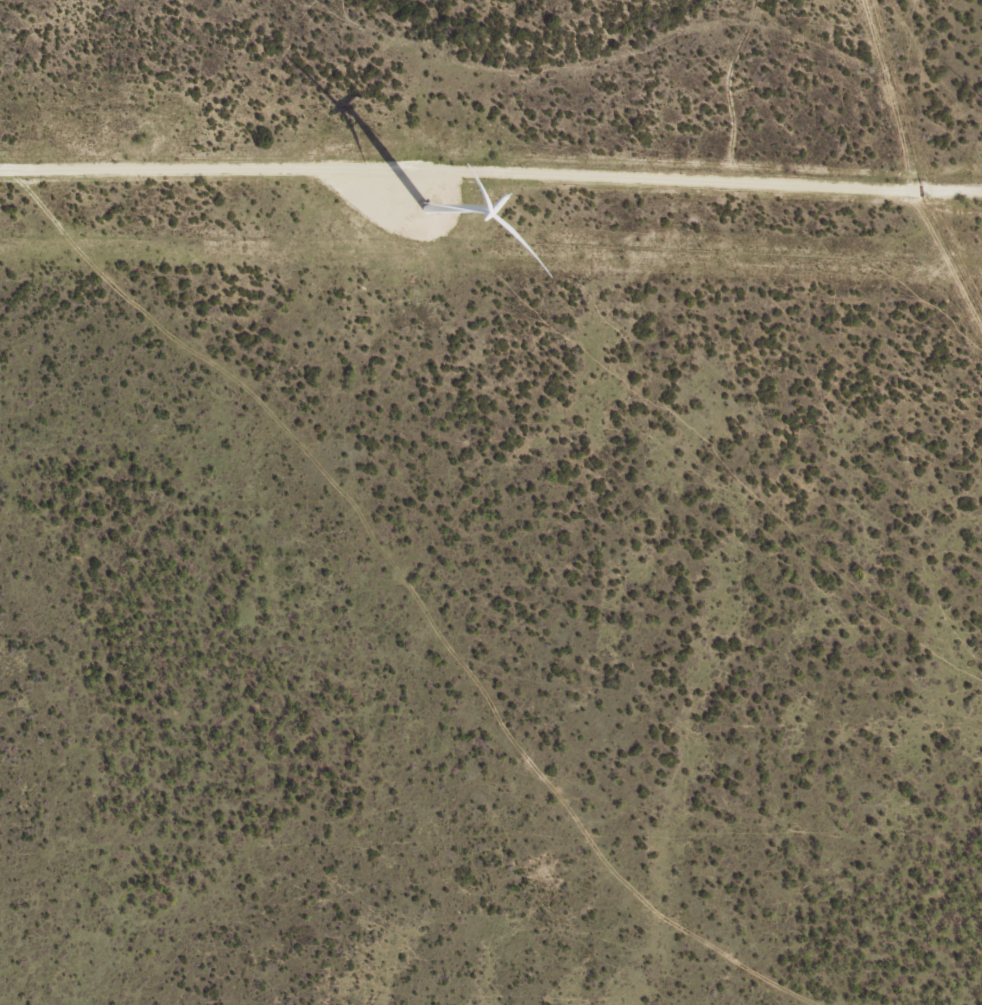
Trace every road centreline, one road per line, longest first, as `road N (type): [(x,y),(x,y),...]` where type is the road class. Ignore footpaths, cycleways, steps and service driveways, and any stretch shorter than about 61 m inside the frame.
road 1 (track): [(0,189),(265,451),(380,597),(491,769),(582,875),(793,1004)]

